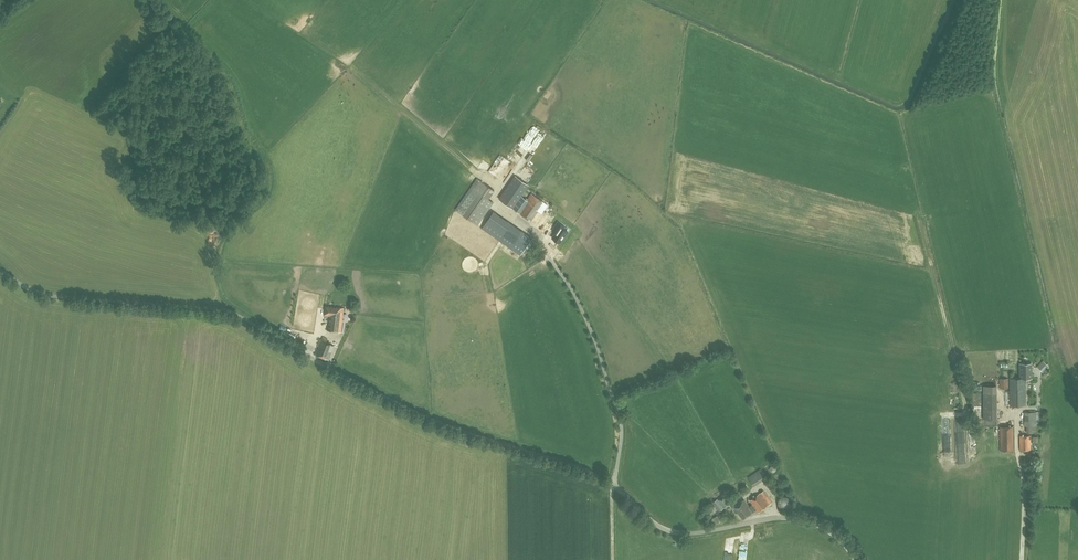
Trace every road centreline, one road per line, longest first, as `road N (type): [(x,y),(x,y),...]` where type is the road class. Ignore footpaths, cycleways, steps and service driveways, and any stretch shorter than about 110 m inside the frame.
road 1 (unclassified): [(856,559),(831,533),(792,519),(672,533),(592,473),(430,419),(233,314),(41,295),(0,270)]

